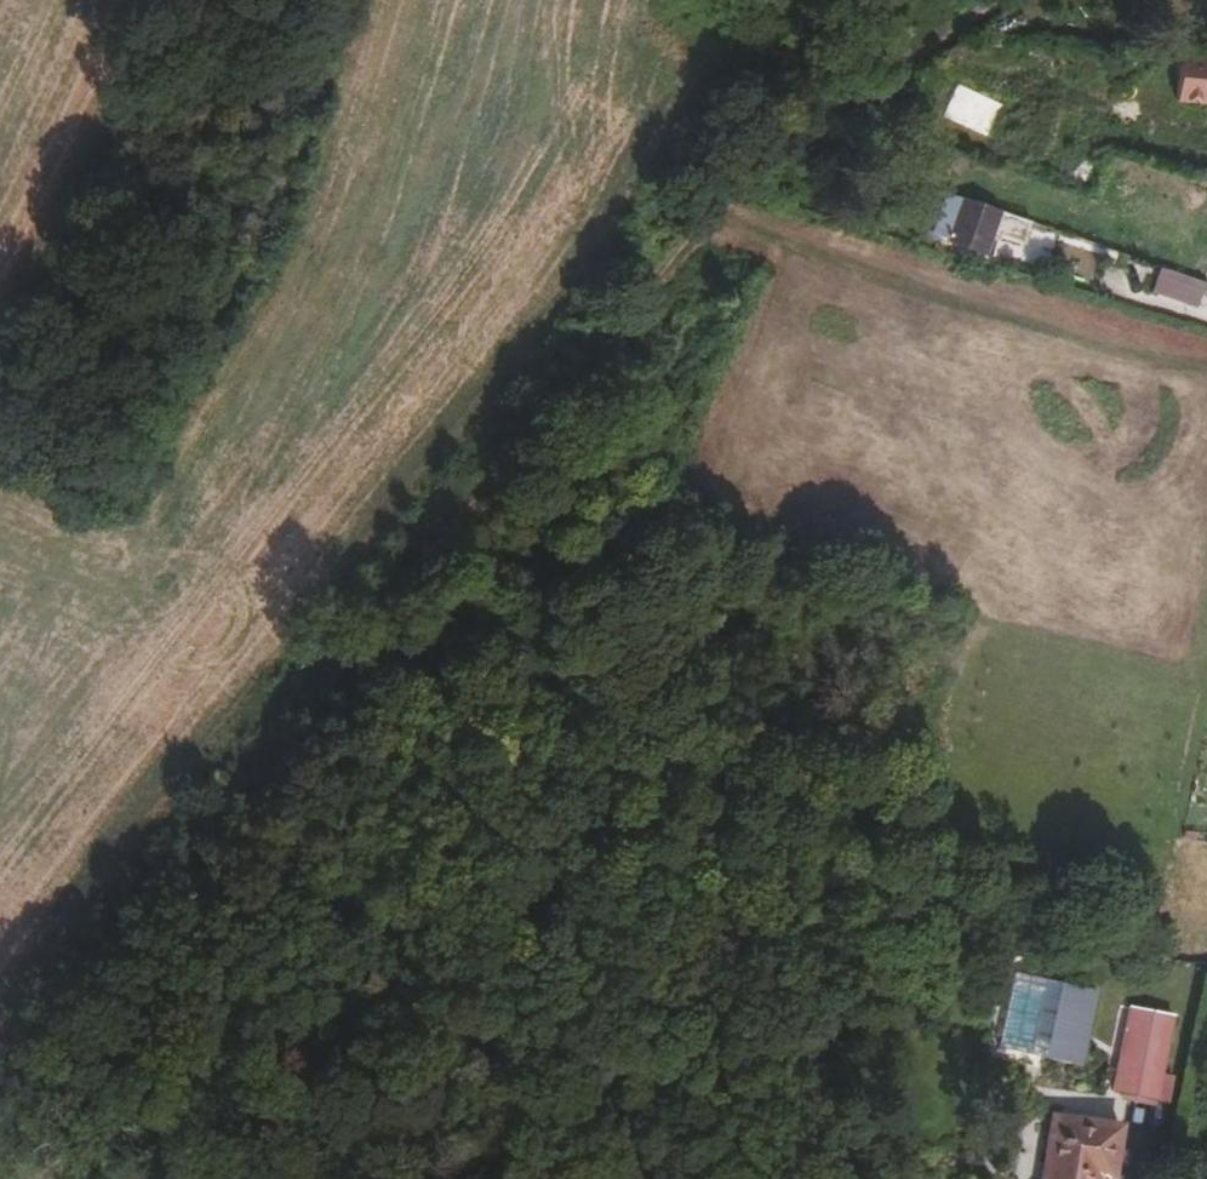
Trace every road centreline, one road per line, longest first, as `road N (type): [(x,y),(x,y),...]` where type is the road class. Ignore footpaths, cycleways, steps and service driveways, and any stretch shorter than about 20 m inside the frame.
road 1 (track): [(0,1068),(317,711),(462,526),(616,379),(714,227),(1006,0)]

